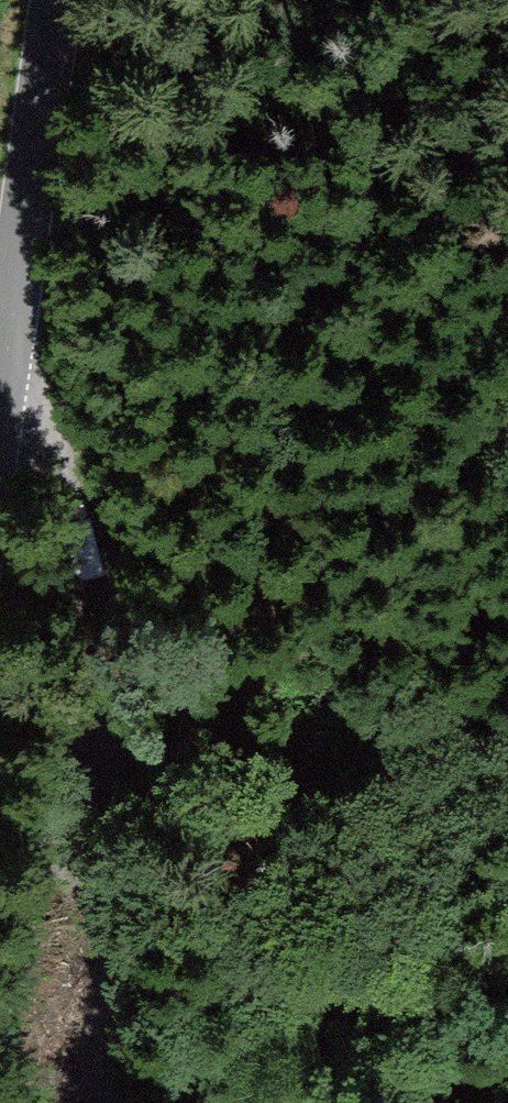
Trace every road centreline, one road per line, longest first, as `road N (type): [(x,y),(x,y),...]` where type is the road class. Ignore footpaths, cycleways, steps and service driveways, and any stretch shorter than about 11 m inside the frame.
road 1 (track): [(99,1102),(88,590),(55,432),(14,423)]
road 2 (tertiary): [(0,505),(69,0)]

